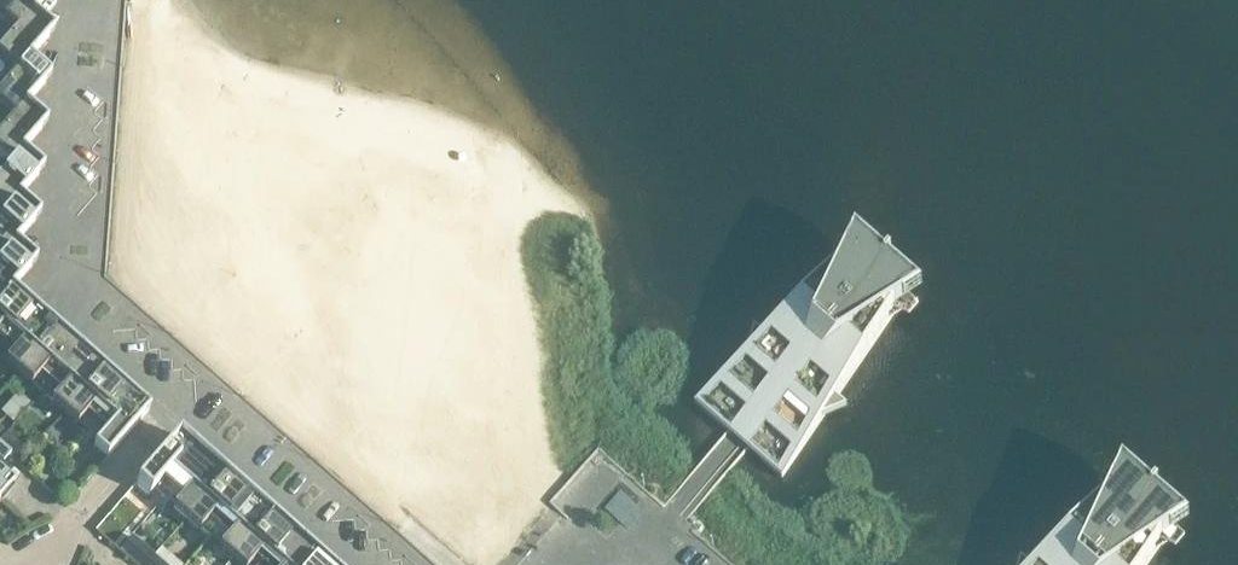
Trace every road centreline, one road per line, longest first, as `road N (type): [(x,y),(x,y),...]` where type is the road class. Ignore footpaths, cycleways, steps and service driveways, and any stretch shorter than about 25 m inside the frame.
road 1 (residential): [(348,564),(52,305),(39,262),(66,0)]

